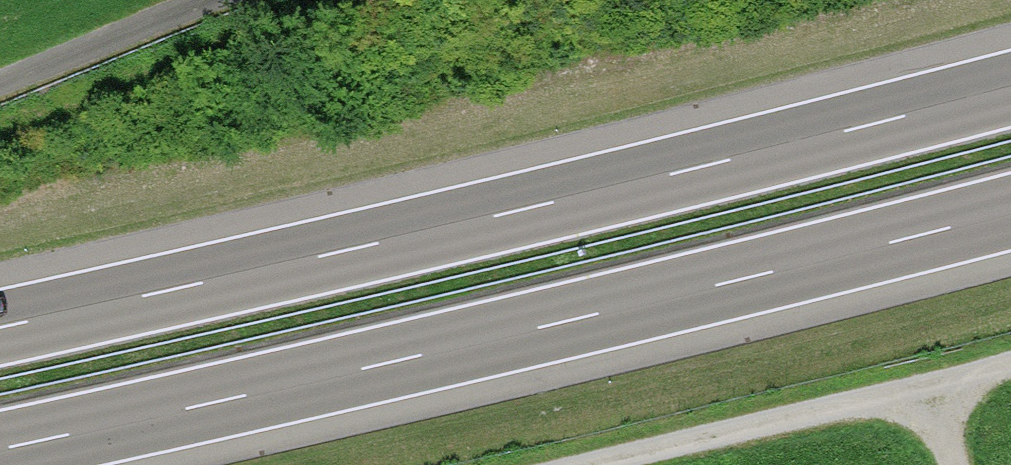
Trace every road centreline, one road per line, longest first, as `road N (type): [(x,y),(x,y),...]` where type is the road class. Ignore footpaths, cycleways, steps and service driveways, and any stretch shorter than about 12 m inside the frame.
road 1 (motorway): [(1010,89),(0,328)]
road 2 (motorway): [(0,449),(1010,212)]
road 3 (track): [(596,464),(1010,365)]
road 4 (track): [(208,0),(0,81)]

